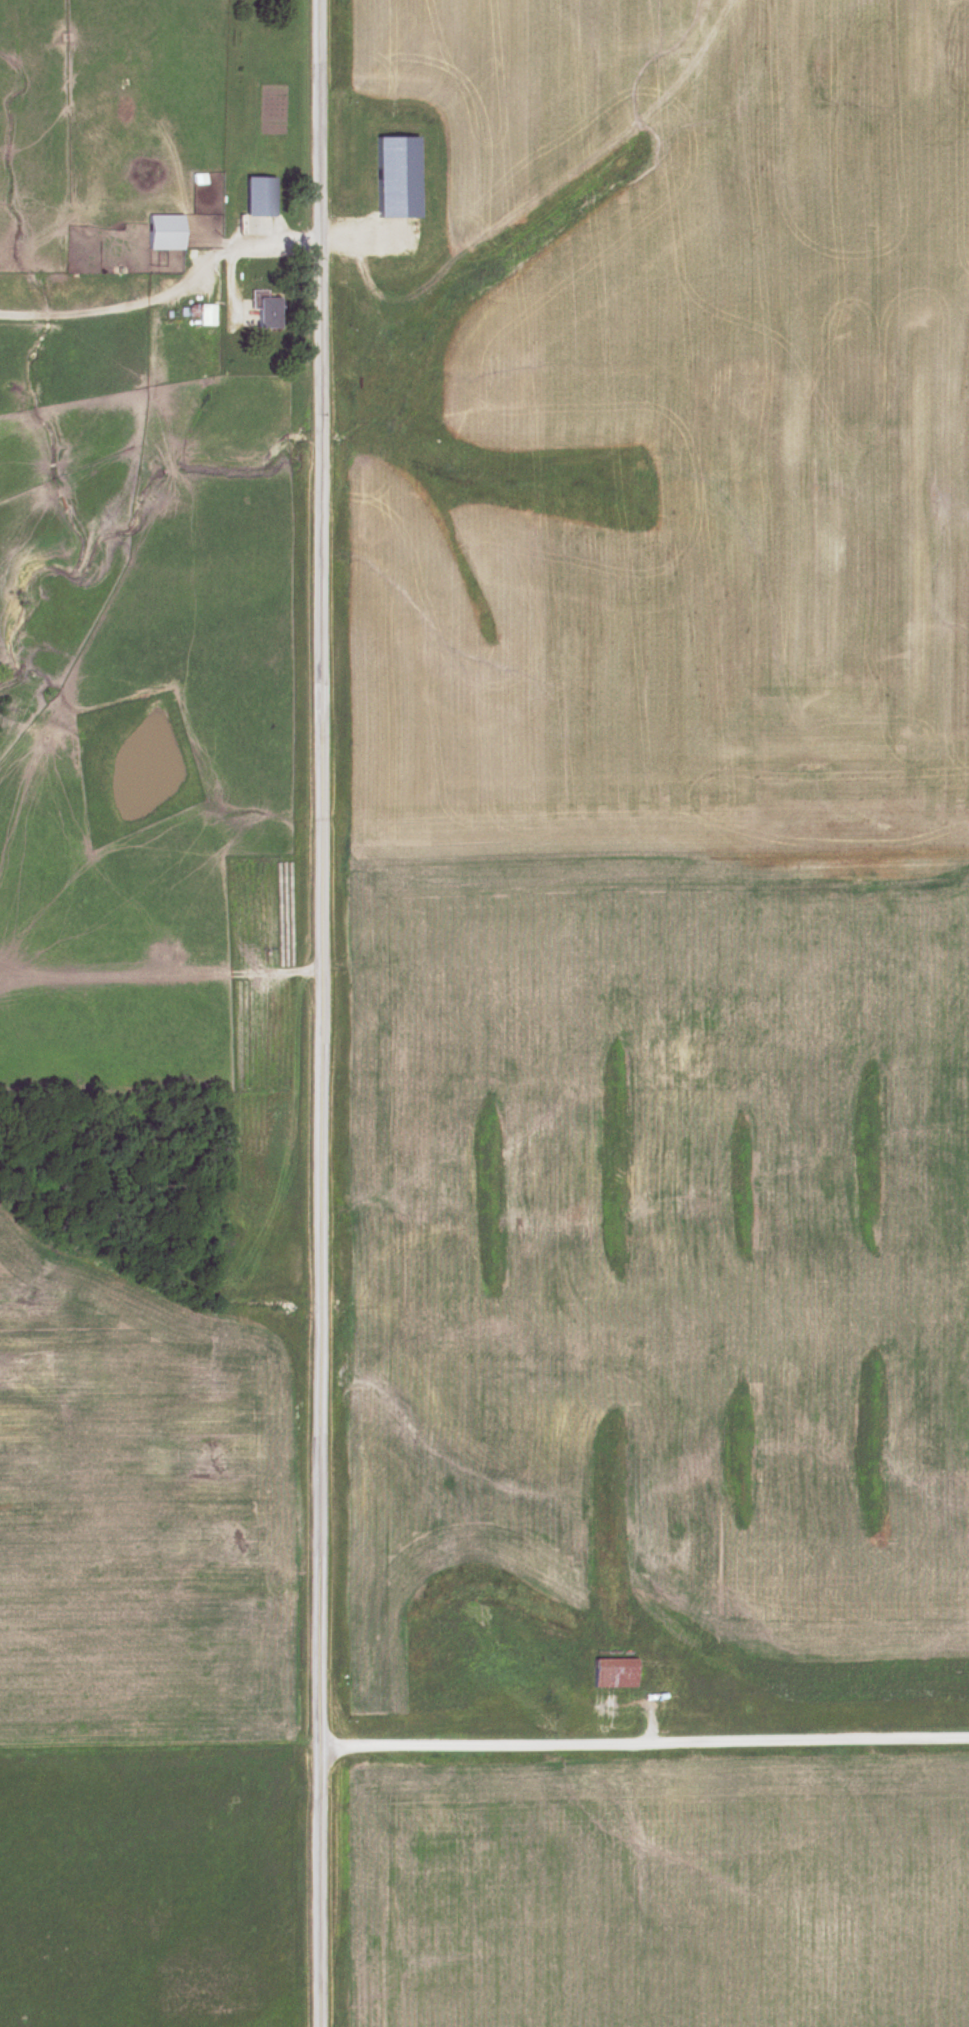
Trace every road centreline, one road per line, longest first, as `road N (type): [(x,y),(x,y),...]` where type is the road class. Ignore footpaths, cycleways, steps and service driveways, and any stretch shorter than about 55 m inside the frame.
road 1 (tertiary): [(321,1750),(321,0)]
road 2 (residential): [(321,1750),(968,1739)]
road 3 (tertiary): [(324,2026),(321,1750)]

